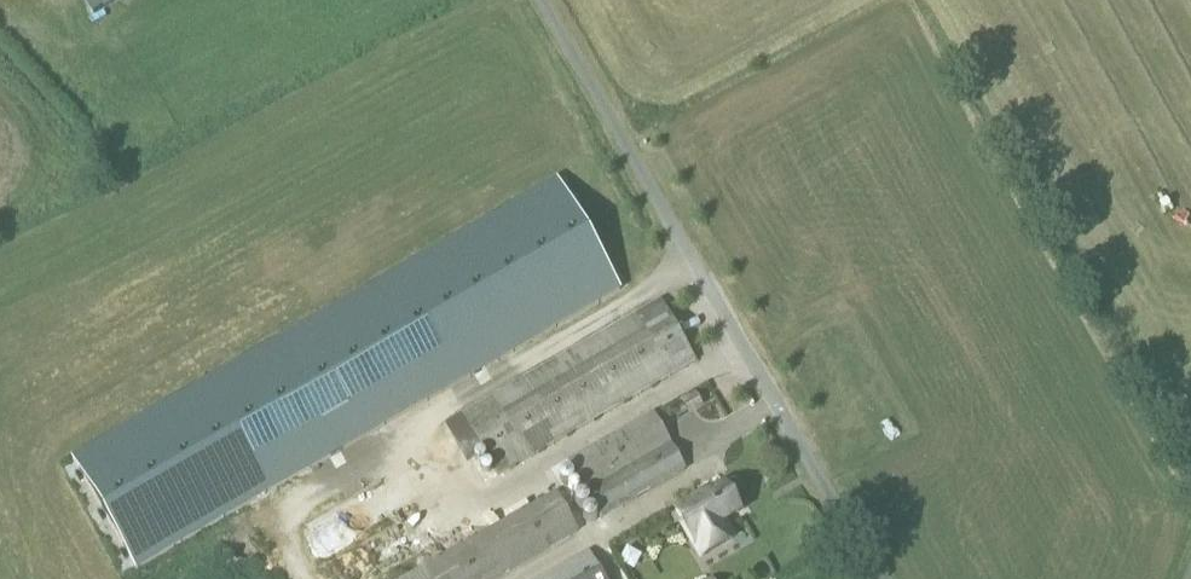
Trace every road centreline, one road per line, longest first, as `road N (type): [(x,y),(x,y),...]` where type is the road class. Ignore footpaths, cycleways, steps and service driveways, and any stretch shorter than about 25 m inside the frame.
road 1 (unclassified): [(880,578),(549,0)]

